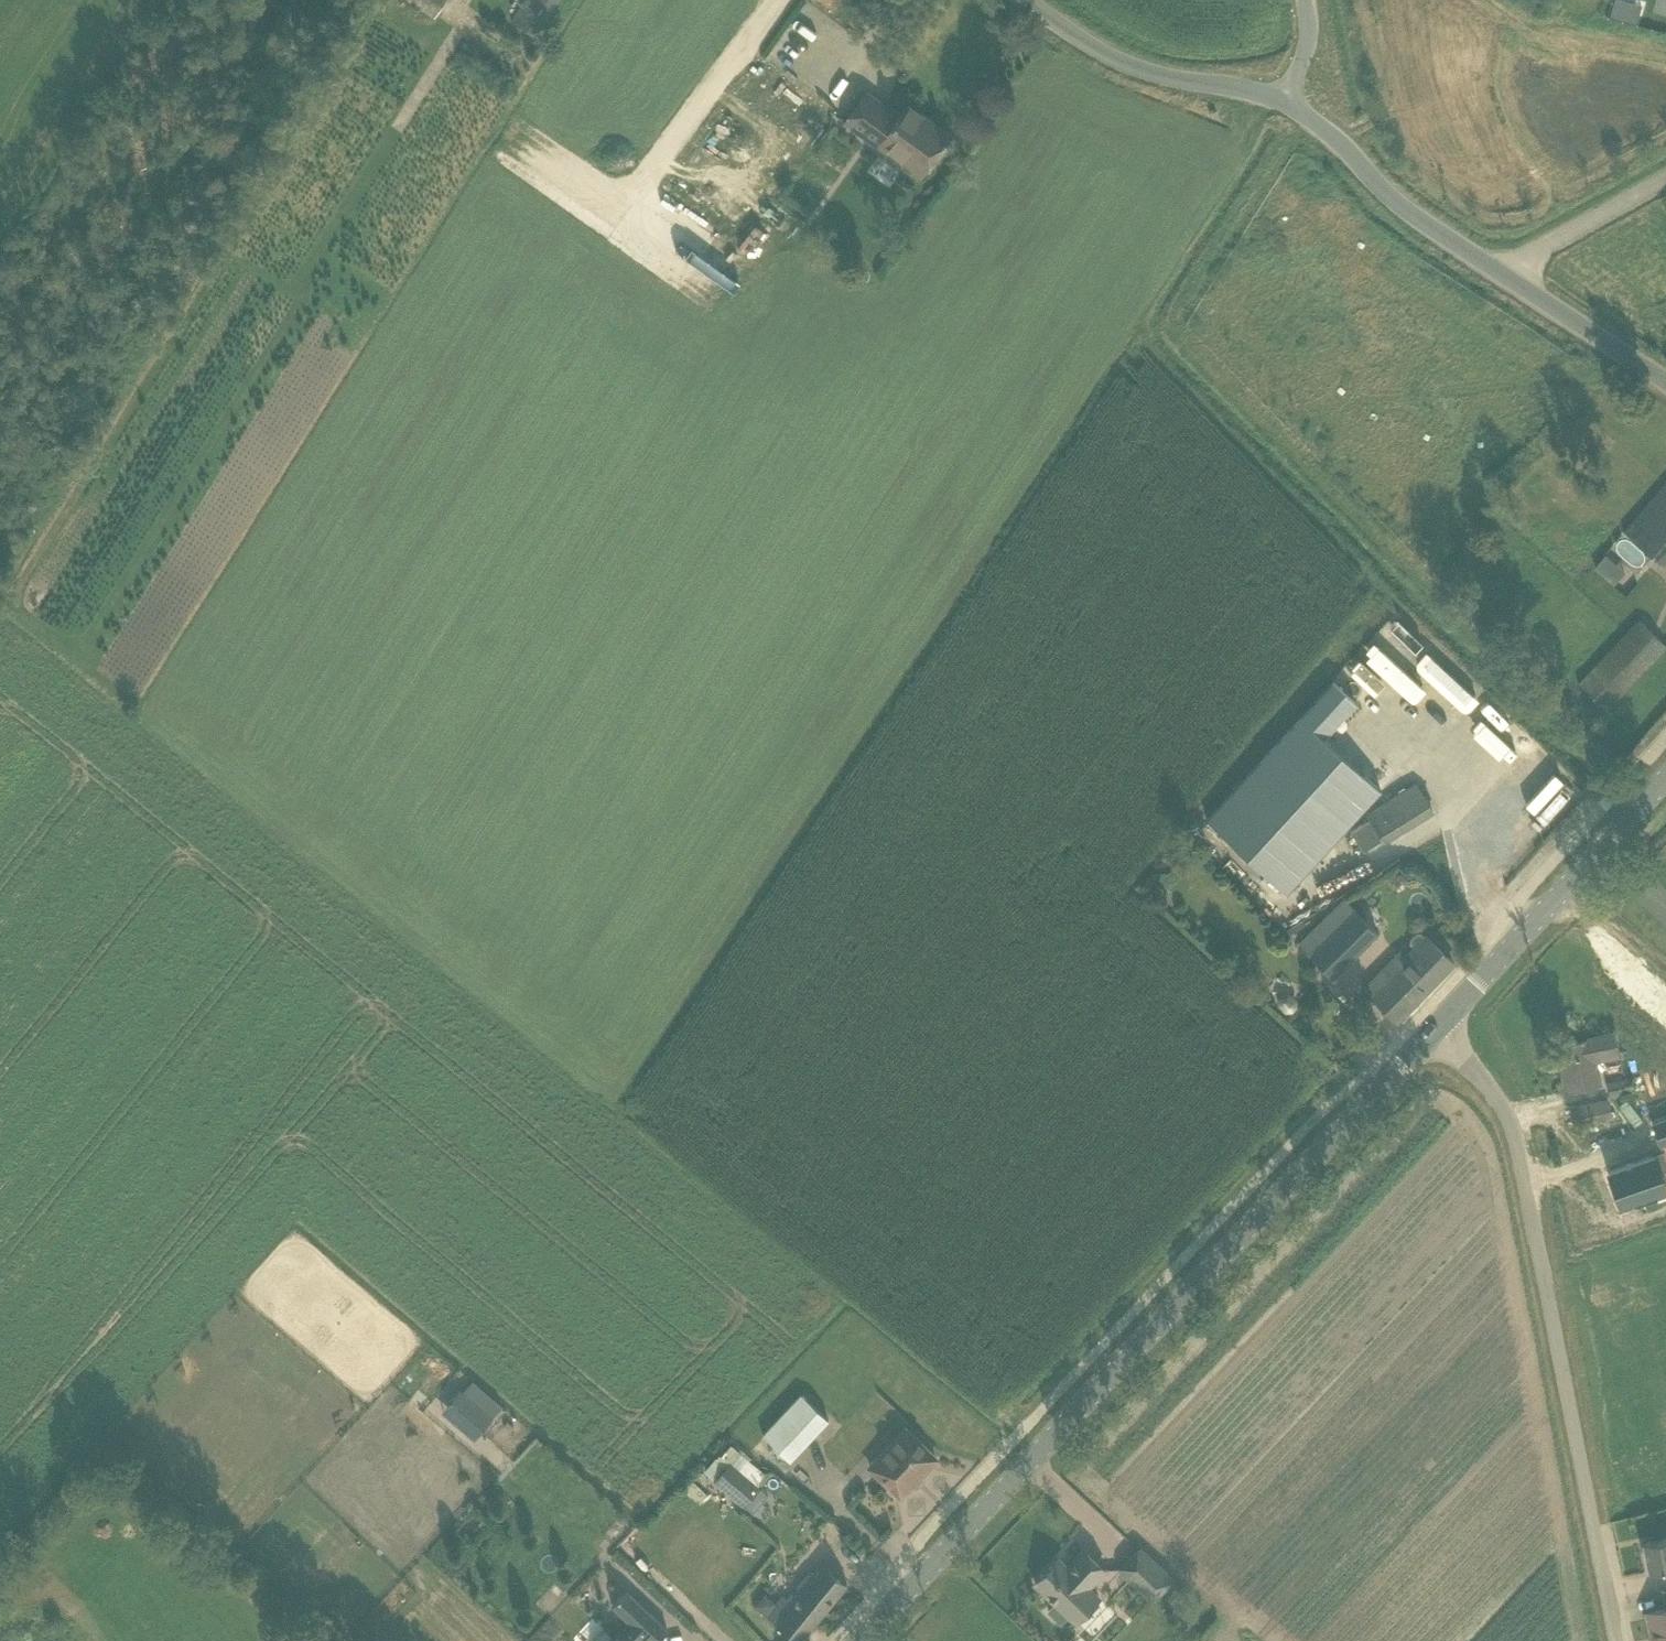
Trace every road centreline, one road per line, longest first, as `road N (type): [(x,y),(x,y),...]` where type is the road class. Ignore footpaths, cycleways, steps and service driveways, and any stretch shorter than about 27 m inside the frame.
road 1 (tertiary): [(867,1640),(1436,1036)]
road 2 (unclassified): [(1615,1640),(1523,1167),(1469,1066),(1436,1036)]
road 3 (unclassified): [(1665,390),(1411,220),(1283,98)]
road 4 (tertiary): [(1436,1036),(1665,780)]
road 5 (unclassified): [(1283,98),(1190,85),(1116,64),(1021,0)]

